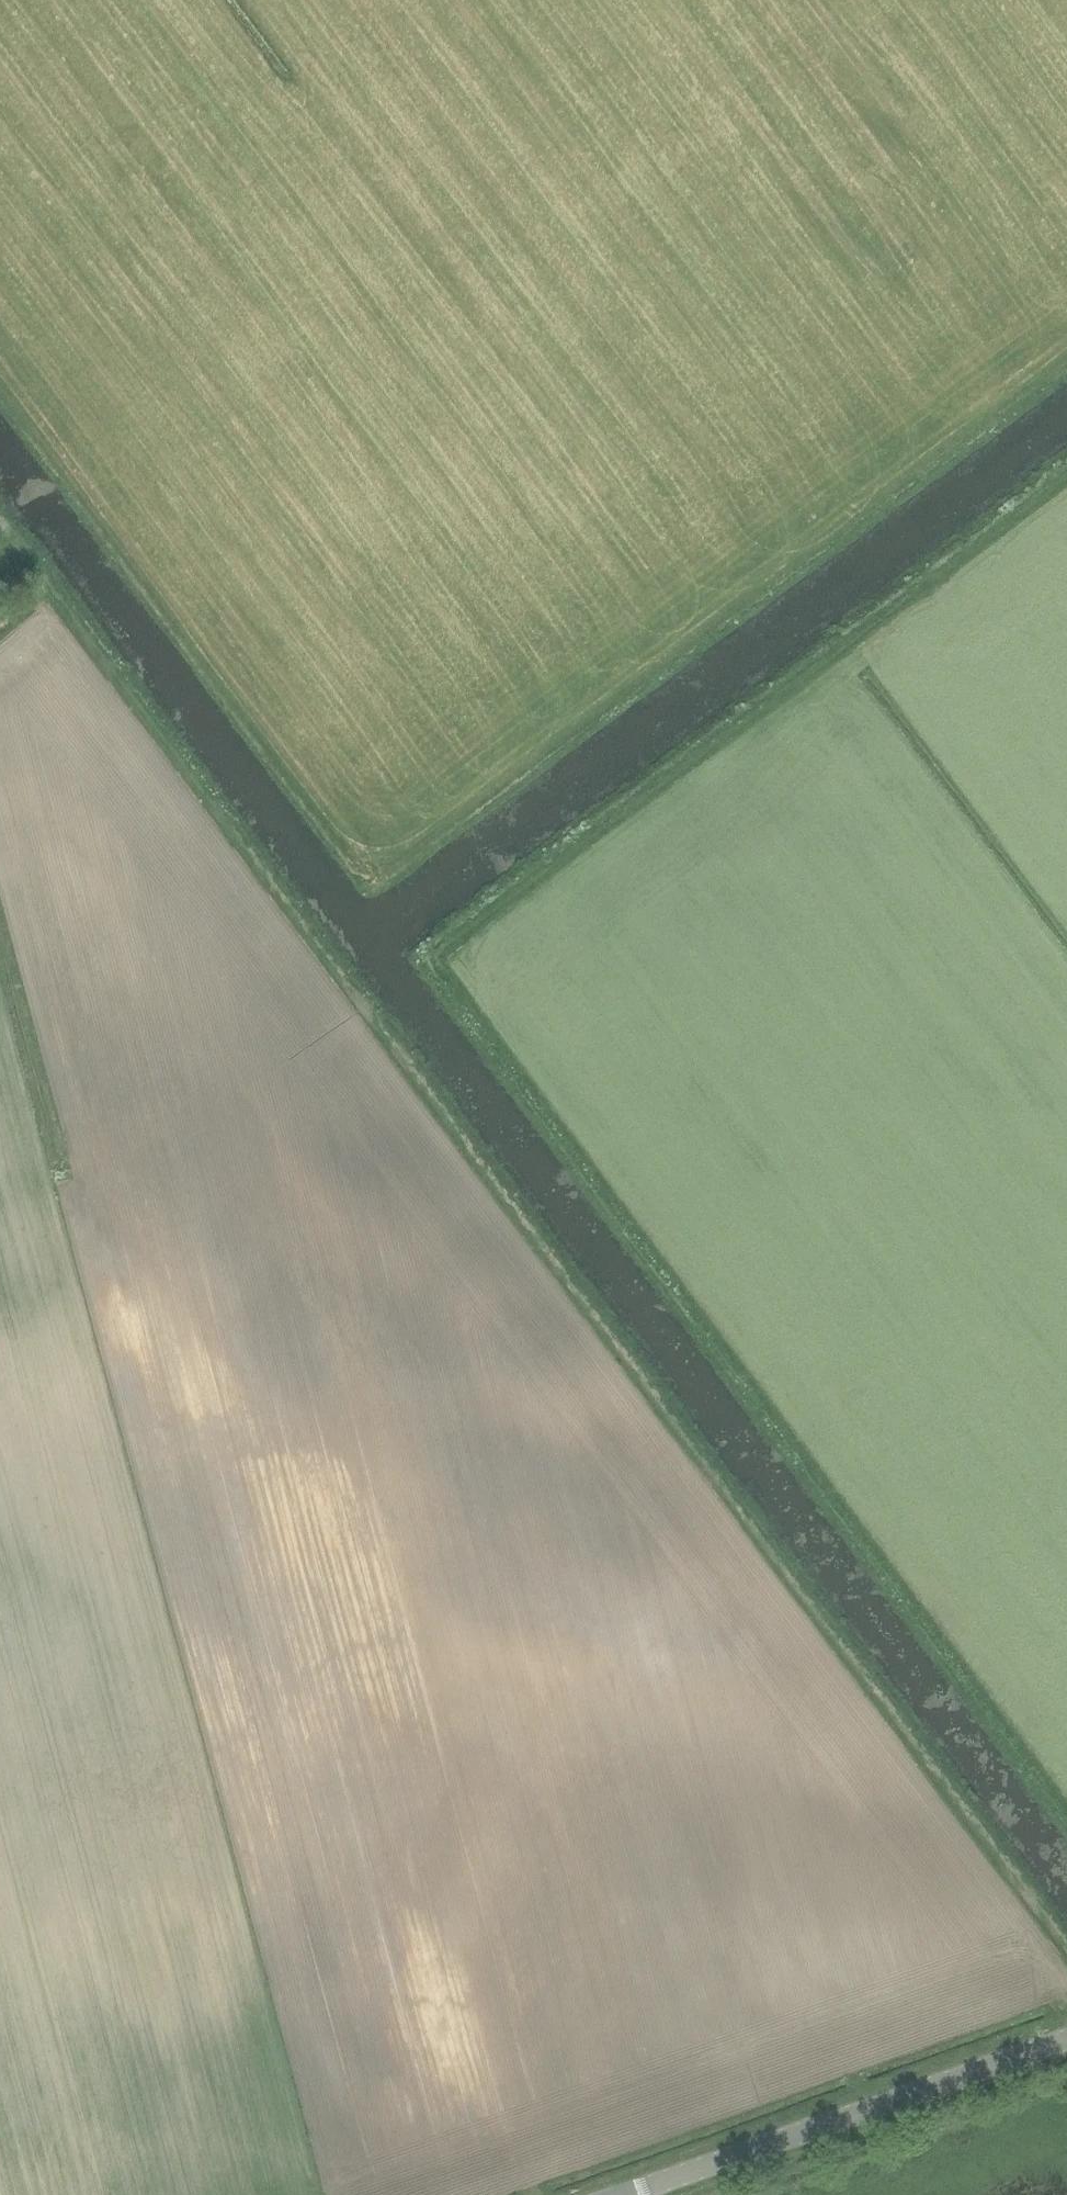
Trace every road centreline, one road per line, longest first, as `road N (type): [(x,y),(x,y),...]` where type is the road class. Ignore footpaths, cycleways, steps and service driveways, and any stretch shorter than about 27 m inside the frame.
road 1 (track): [(1066,1786),(436,948),(1066,482)]
road 2 (track): [(0,507),(1066,1947)]
road 3 (tertiary): [(623,2194),(1066,2038)]

